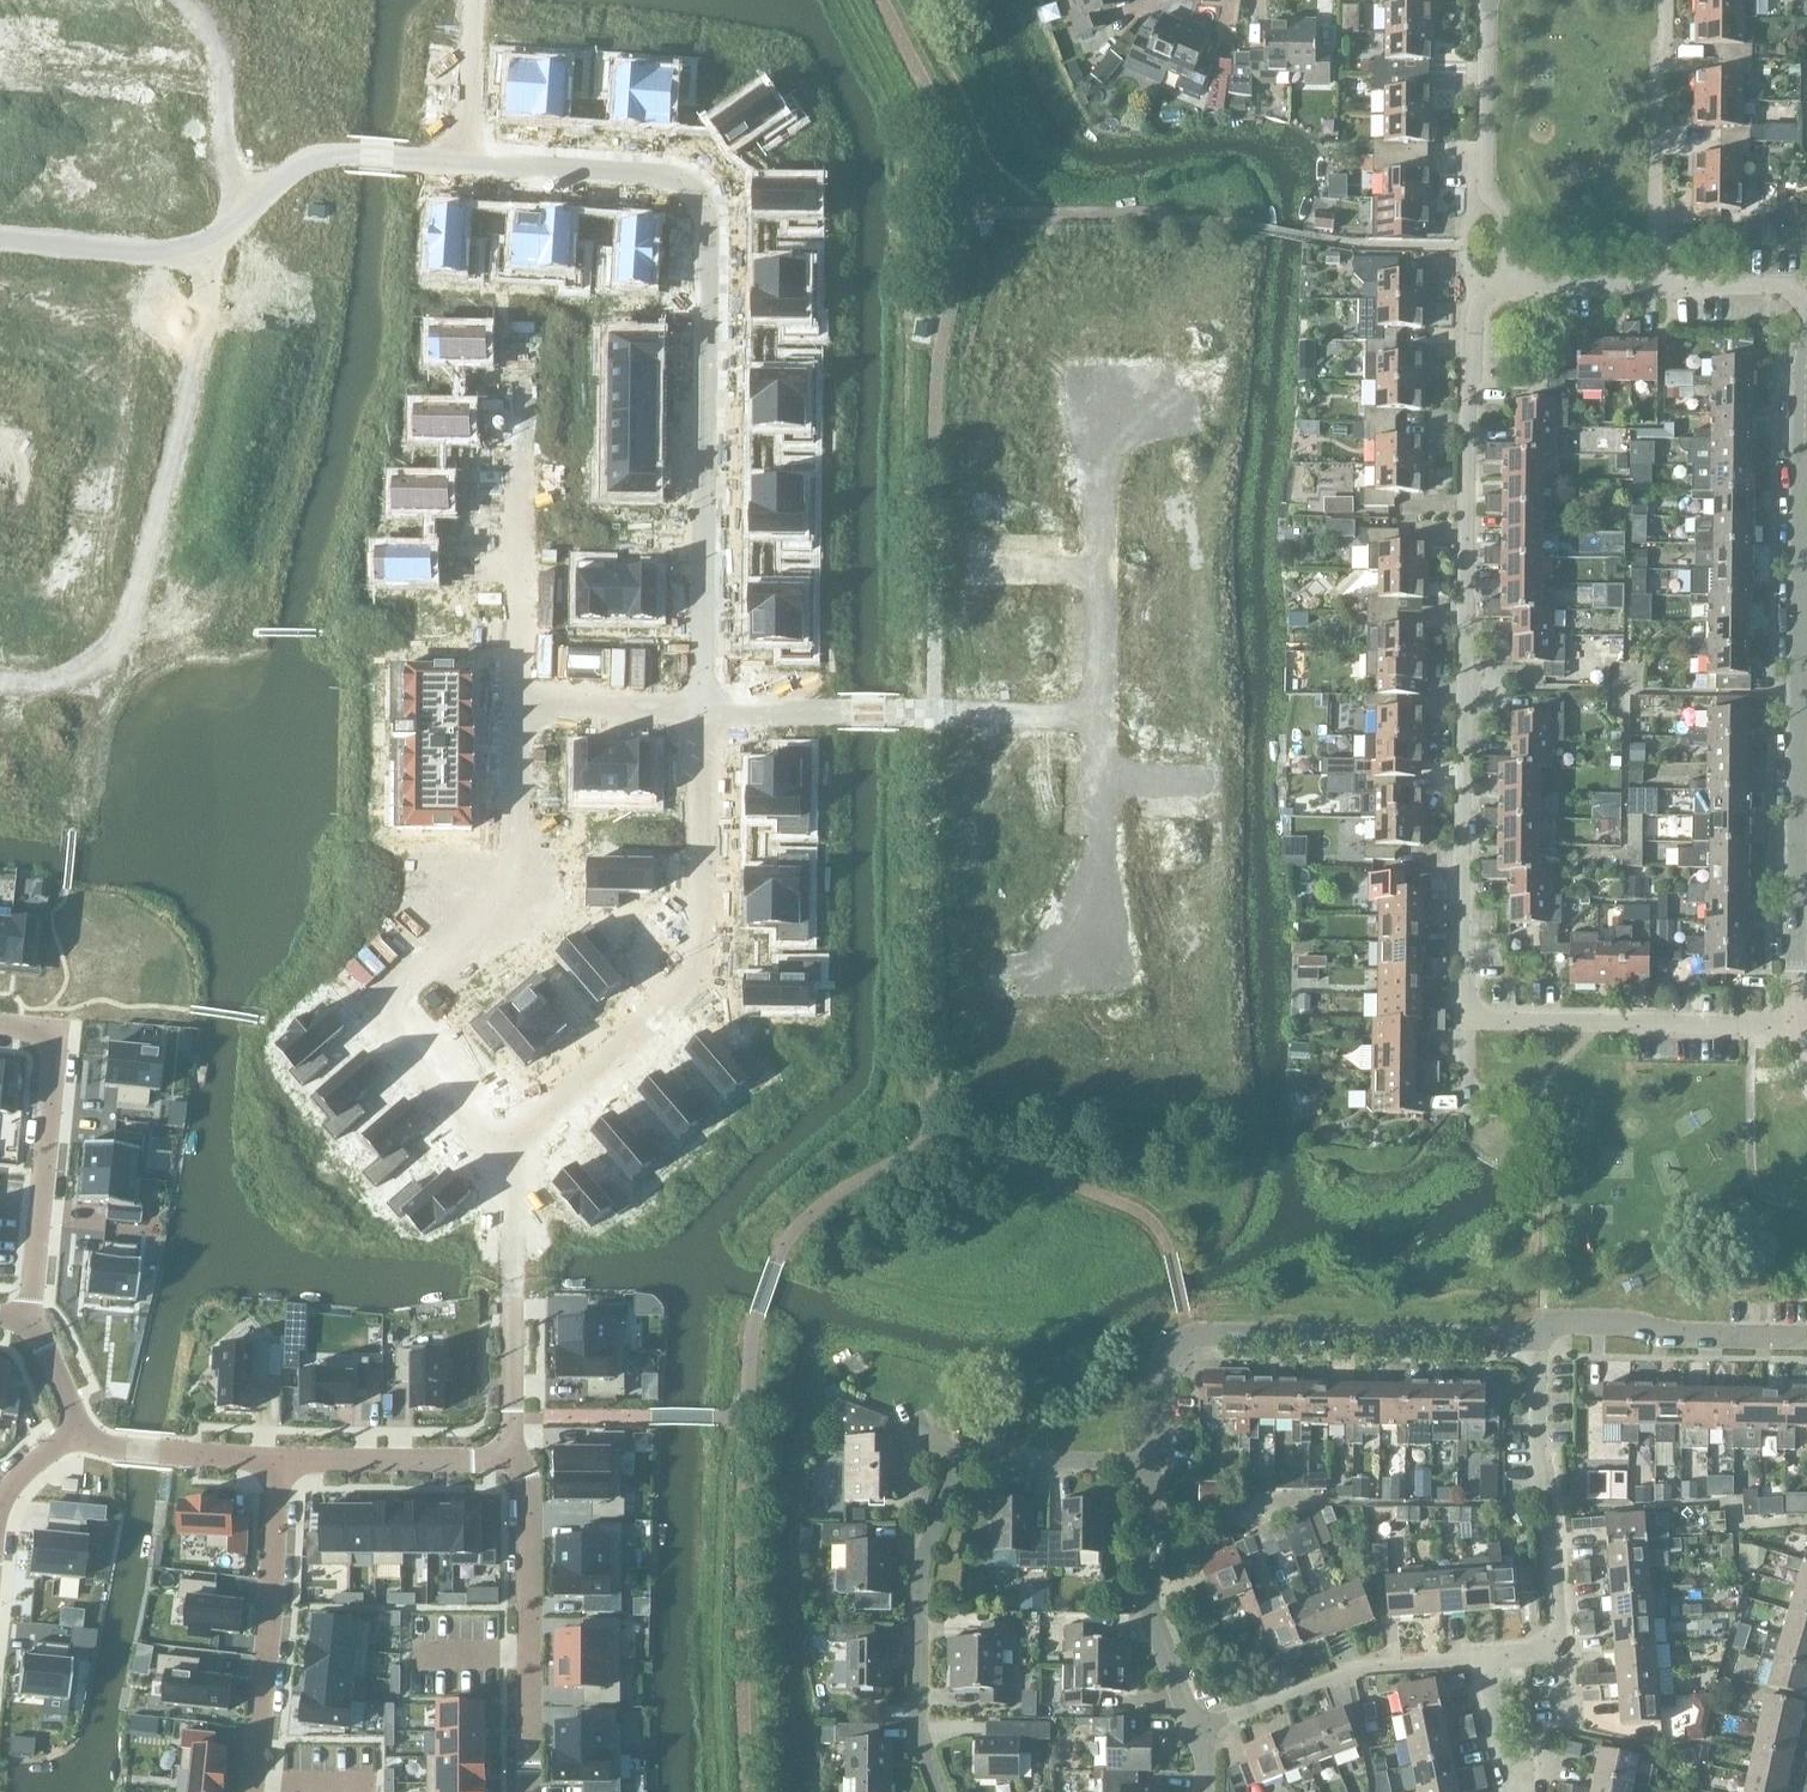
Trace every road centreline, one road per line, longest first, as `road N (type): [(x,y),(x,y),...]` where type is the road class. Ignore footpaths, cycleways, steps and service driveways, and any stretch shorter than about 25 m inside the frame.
road 1 (residential): [(466,162),(657,173),(701,186),(698,712)]
road 2 (residential): [(1514,285),(1487,295),(1478,312),(1470,377),(1463,940),(1471,956),(1469,1018)]
road 3 (residential): [(202,251),(209,311),(124,633),(68,677),(0,675)]
road 4 (residential): [(937,1791),(917,1732),(921,1578),(953,1478),(984,1452),(1152,1466)]
road 5 (residential): [(698,712),(695,963),(682,993),(513,1146)]
road 6 (residential): [(1152,1466),(1165,1367),(1194,1339),(1540,1338)]
road 7 (residential): [(1192,405),(1082,404),(1095,711)]
road 8 (residential): [(1095,711),(698,712)]
road 9 (residential): [(1095,711),(1105,972),(975,976)]
road 10 (residential): [(1489,1661),(1561,1646),(1540,1470),(1540,1338)]
road 11 (residential): [(23,1320),(36,1290),(61,1057),(54,1033),(0,1028)]
road 12 (residential): [(511,1454),(530,1479),(533,1516),(528,1791)]
road 13 (residential): [(518,367),(515,710)]
road 14 (residential): [(1798,1026),(1801,686)]
road 15 (residential): [(253,1791),(279,1460)]
road 16 (residential): [(1798,1026),(1469,1018)]
road 17 (residential): [(1801,686),(1806,370)]
road 18 (residential): [(513,1146),(511,1454)]
road 19 (residential): [(1199,1730),(1336,1674),(1489,1661)]
road 20 (residential): [(515,710),(514,882),(505,905),(429,972)]
road 21 (residential): [(1514,285),(1510,215),(1487,189),(1490,0)]
road 22 (residential): [(1656,284),(1664,0)]
road 23 (residential): [(1199,1730),(1150,1602),(1152,1466)]
road 24 (residential): [(1540,1338),(1571,1322),(1628,1323),(1672,1336),(1806,1337)]
road 25 (residential): [(248,212),(326,155),(466,162)]
road 26 (residential): [(511,1454),(279,1460)]
road 27 (residential): [(180,0),(213,40),(225,165),(248,212)]
road 28 (residential): [(352,993),(458,1122),(513,1146)]
road 29 (residential): [(0,236),(202,251)]
road 30 (residential): [(515,710),(698,712)]
road 31 (residential): [(476,0),(466,162)]
road 32 (residential): [(1806,303),(1771,283),(1656,284)]
road 33 (residential): [(1656,284),(1514,285)]
road 34 (residential): [(1515,1791),(1489,1661)]
road 35 (residential): [(79,1422),(47,1448),(0,1514)]

